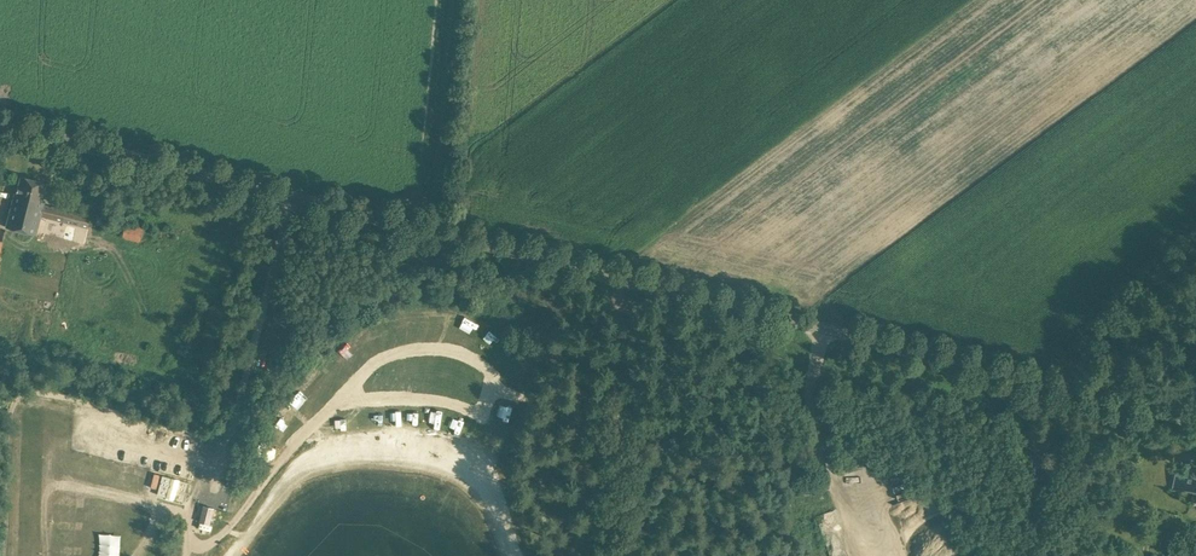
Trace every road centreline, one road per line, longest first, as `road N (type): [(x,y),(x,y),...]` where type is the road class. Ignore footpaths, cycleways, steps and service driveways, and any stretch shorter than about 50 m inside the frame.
road 1 (tertiary): [(1195,421),(0,124)]
road 2 (track): [(6,555),(21,400),(36,394),(203,441),(198,474)]
road 3 (track): [(609,555),(620,279)]

